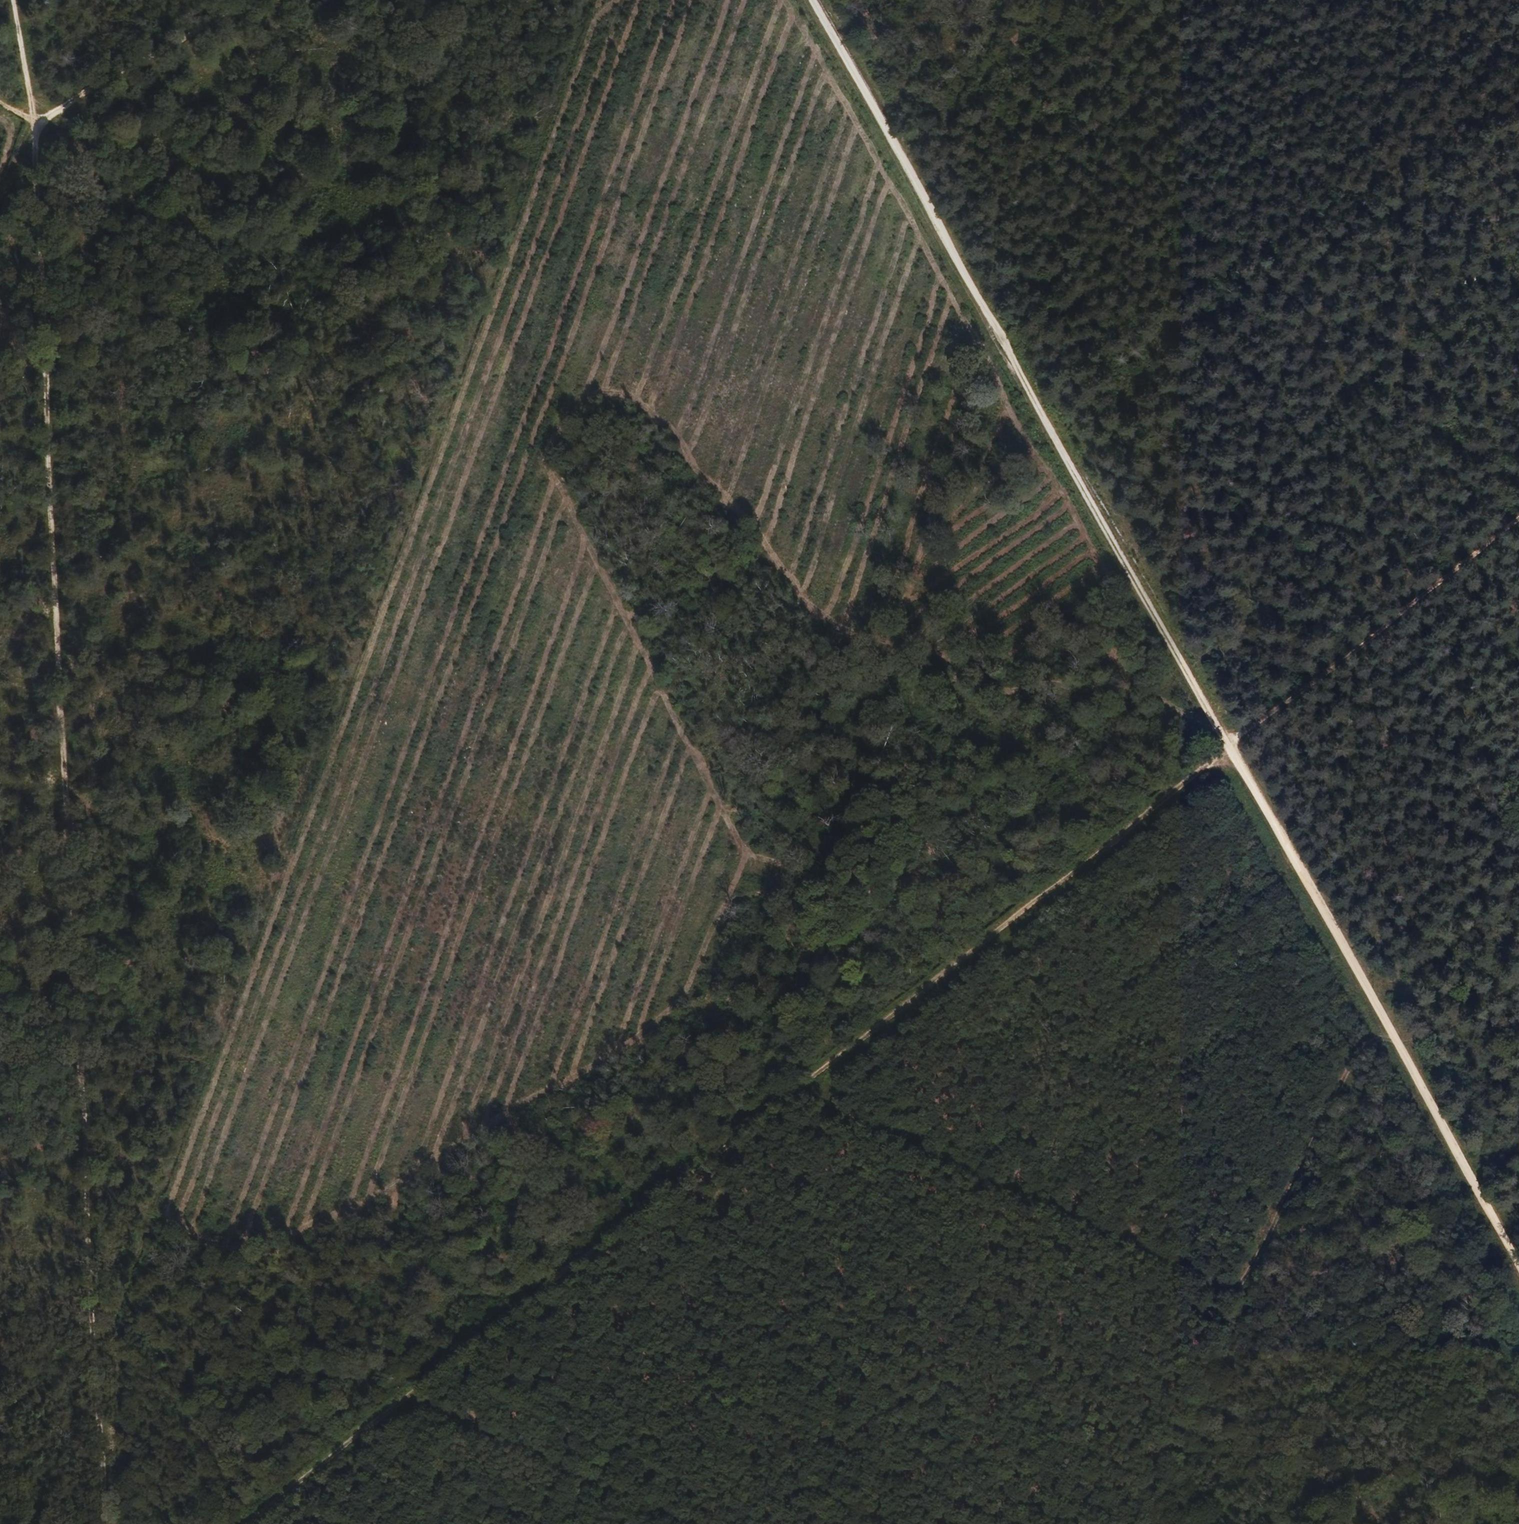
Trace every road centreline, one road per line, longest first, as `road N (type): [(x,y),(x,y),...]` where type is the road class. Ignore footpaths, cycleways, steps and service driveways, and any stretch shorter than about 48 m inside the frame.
road 1 (track): [(36,123),(105,1523)]
road 2 (track): [(817,0),(1231,750)]
road 3 (track): [(1231,750),(1518,1258)]
road 4 (track): [(14,0),(36,123)]

